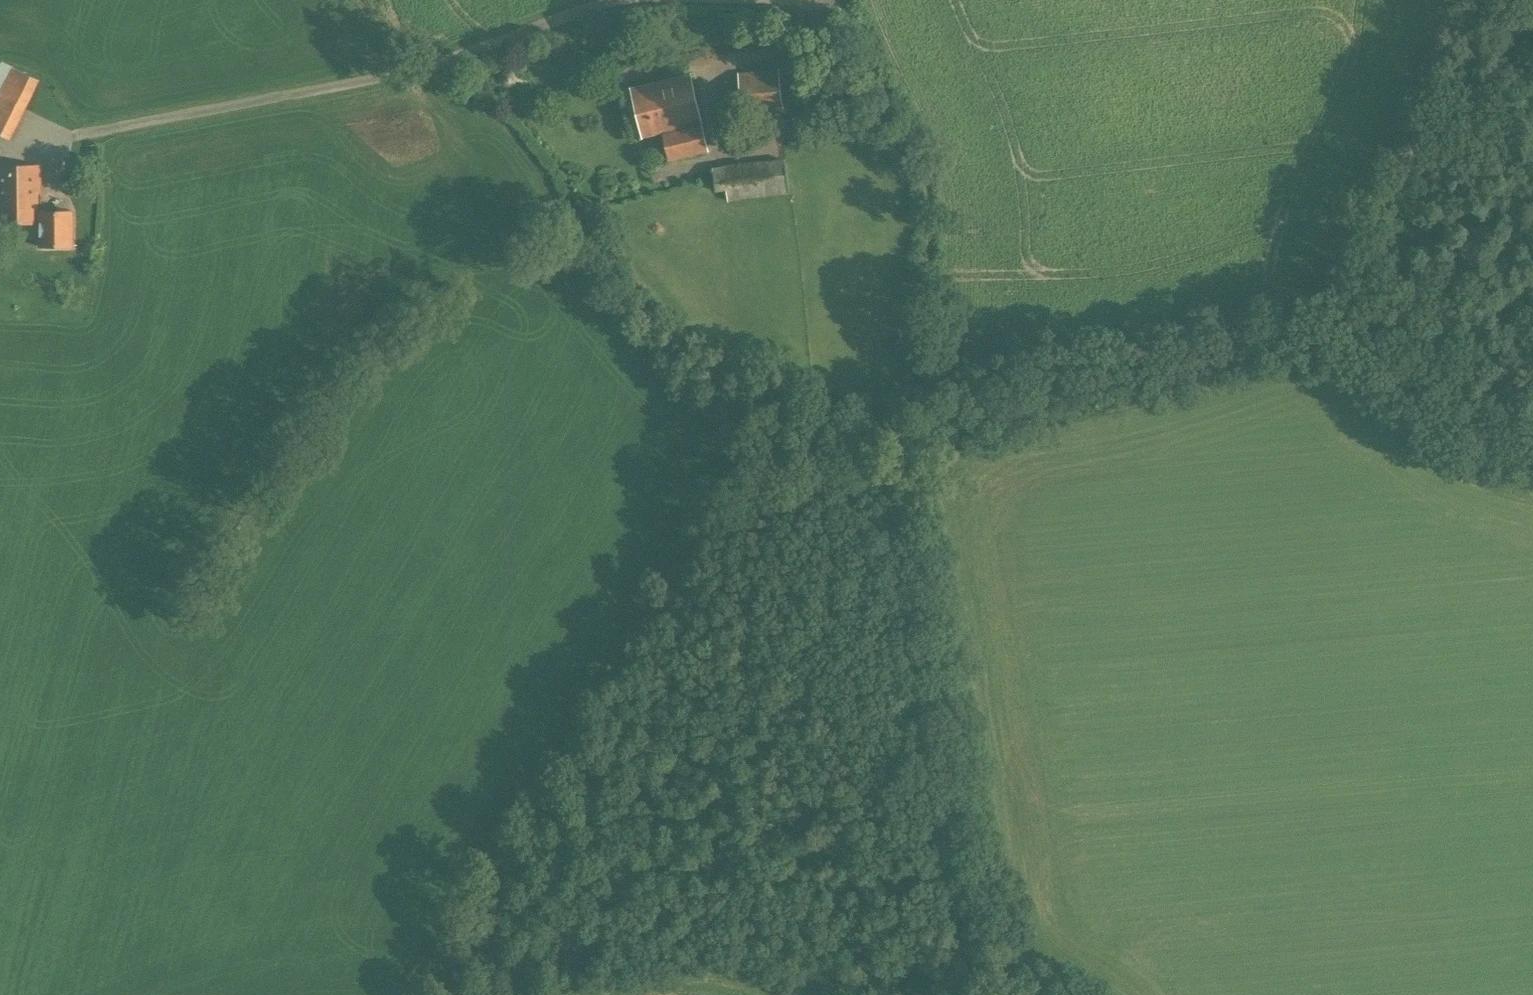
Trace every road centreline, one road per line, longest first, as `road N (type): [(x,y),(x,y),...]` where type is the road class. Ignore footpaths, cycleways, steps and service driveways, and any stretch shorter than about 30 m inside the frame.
road 1 (unclassified): [(615,0),(392,75),(53,138)]

